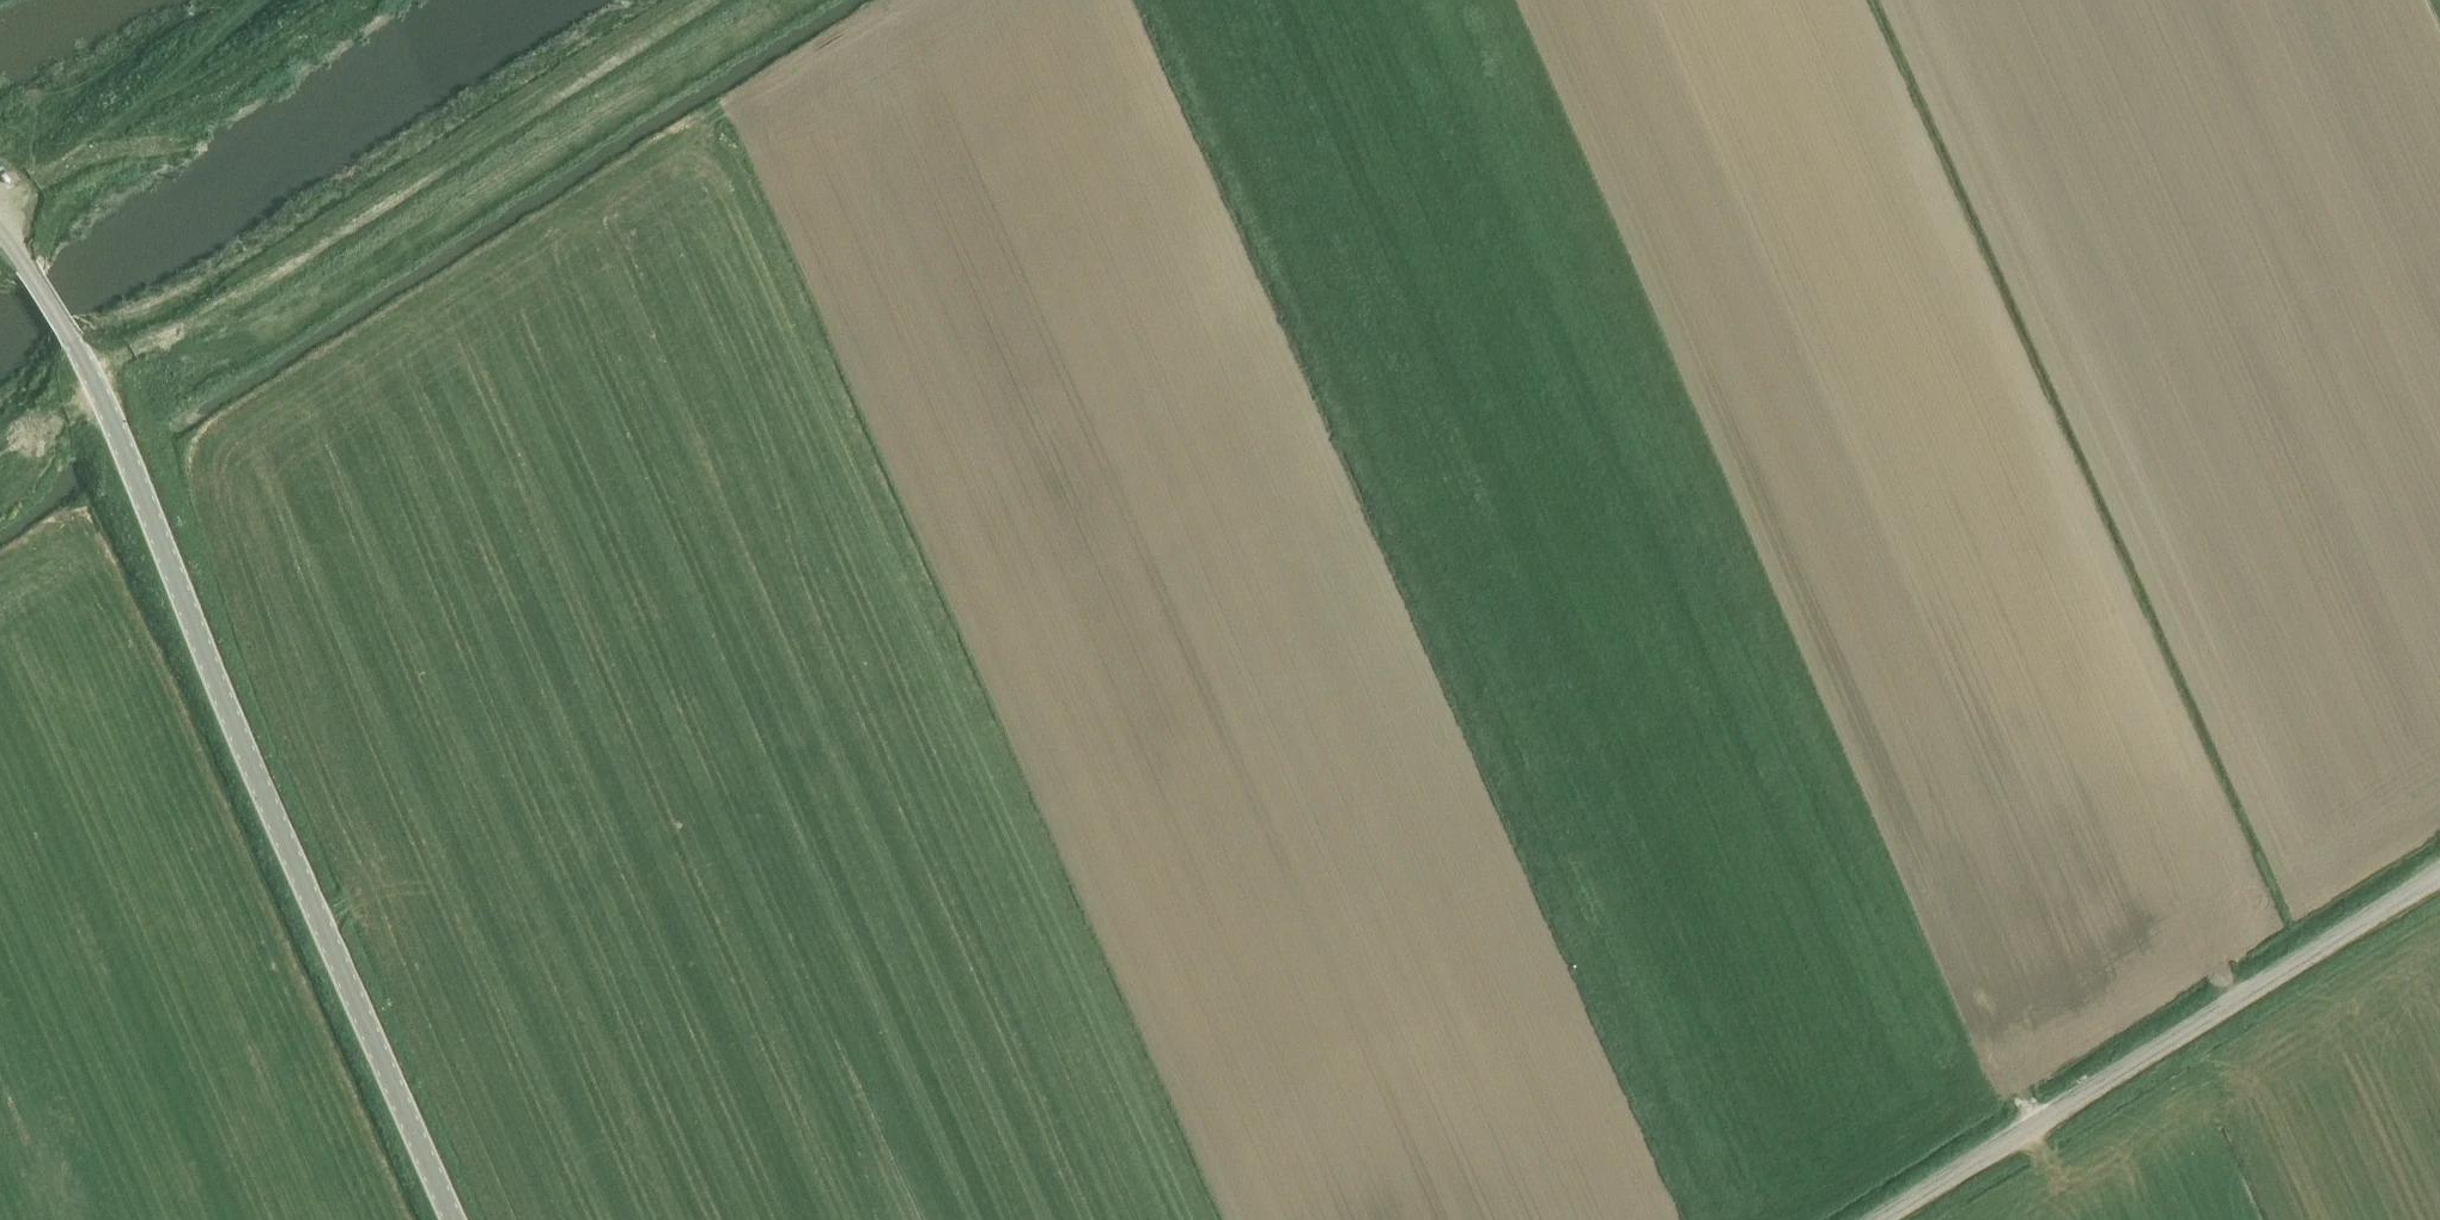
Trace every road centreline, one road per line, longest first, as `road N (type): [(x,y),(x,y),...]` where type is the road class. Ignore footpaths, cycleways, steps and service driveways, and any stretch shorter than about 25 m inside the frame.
road 1 (tertiary): [(452,1219),(208,662),(98,388),(0,232)]
road 2 (unclassified): [(1880,1219),(2439,873)]
road 3 (track): [(0,460),(98,388)]

